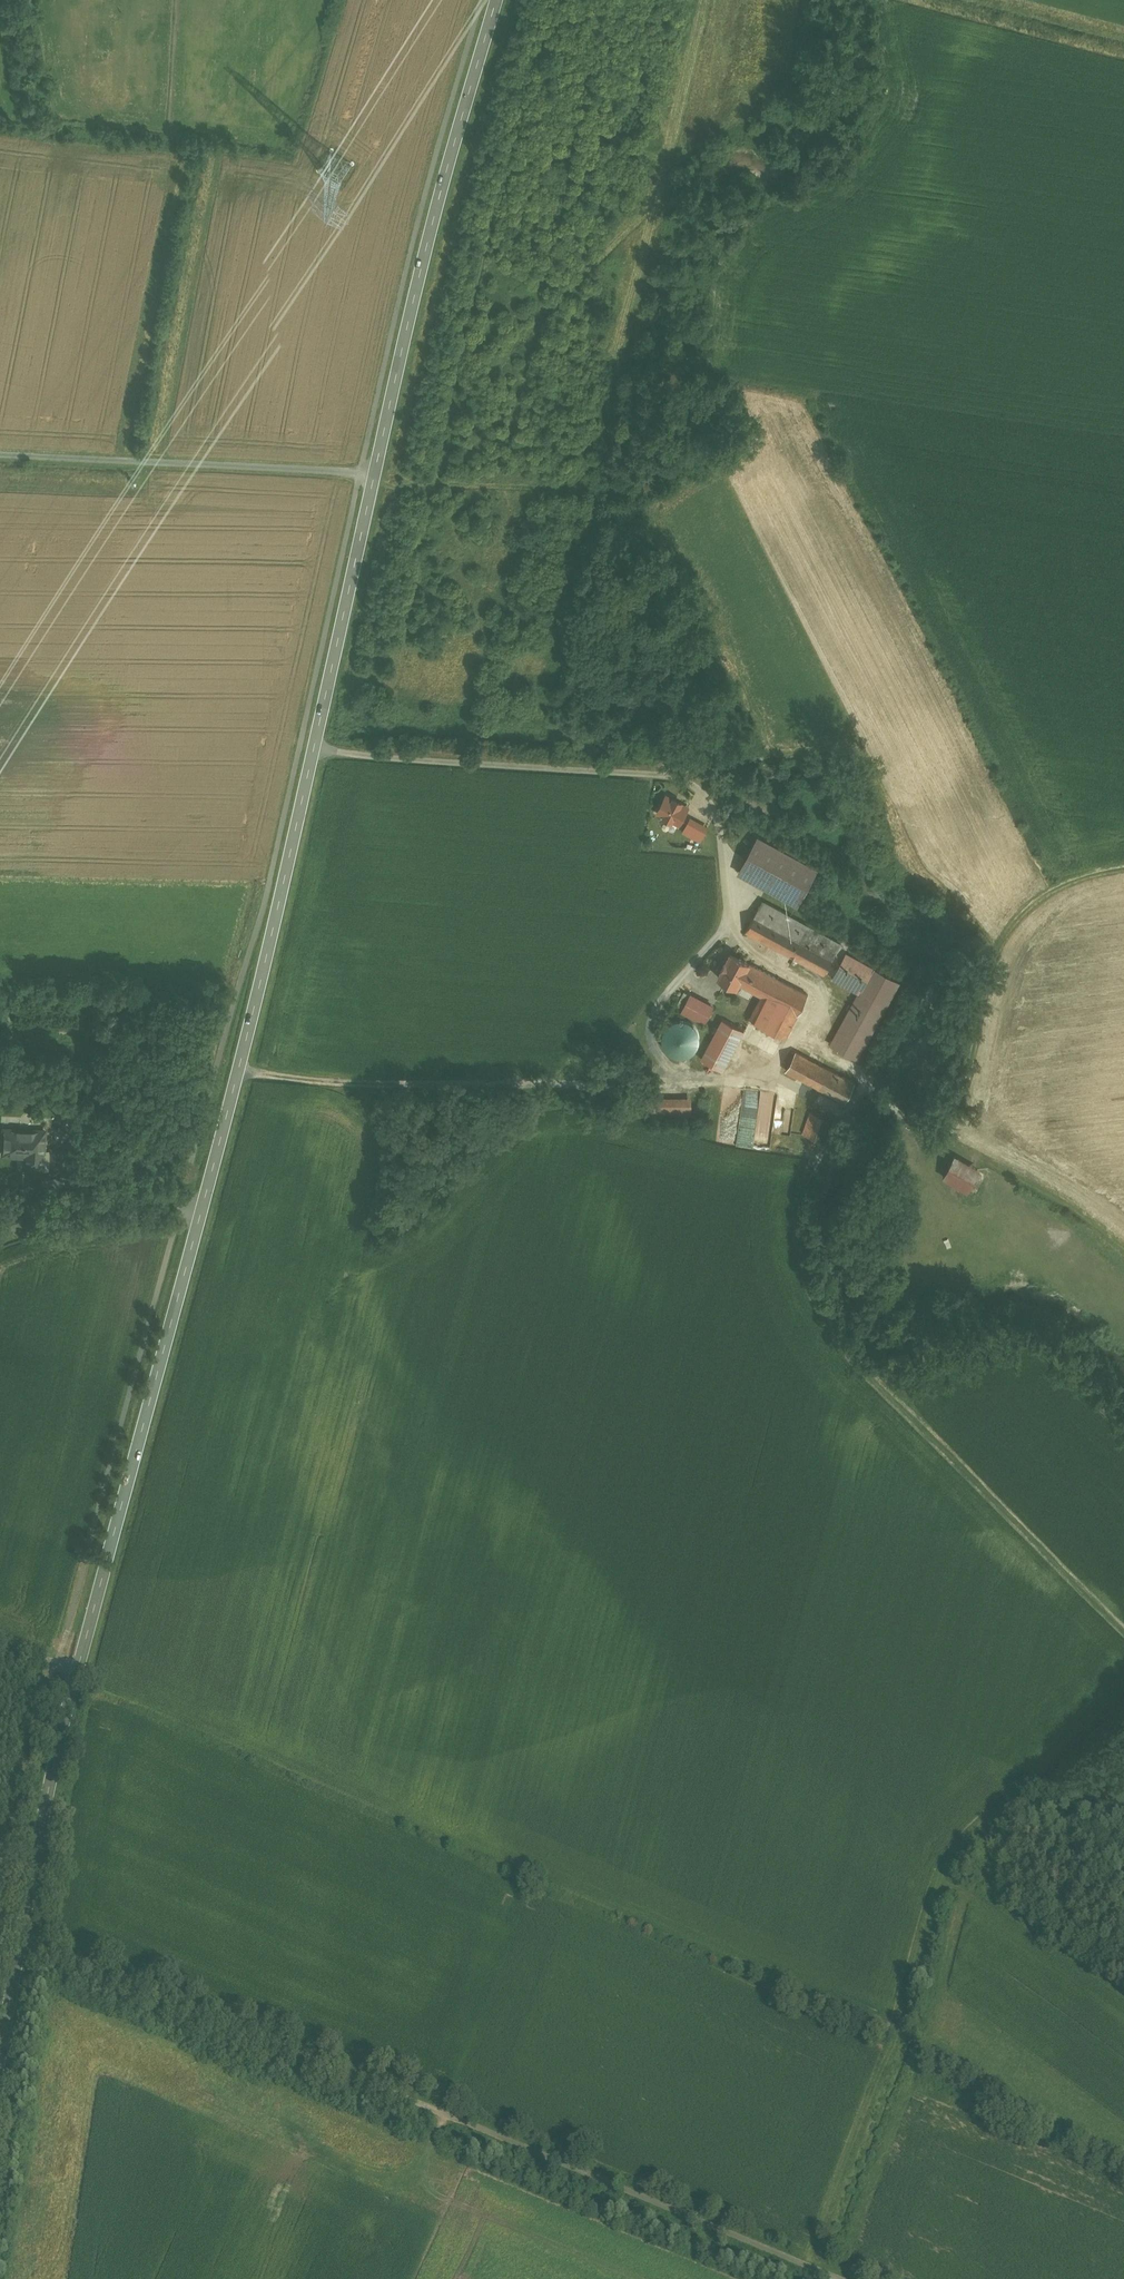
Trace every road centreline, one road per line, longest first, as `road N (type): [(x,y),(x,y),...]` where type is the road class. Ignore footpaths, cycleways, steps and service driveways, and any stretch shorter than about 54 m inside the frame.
road 1 (secondary): [(76,1674),(259,988),(408,324),(495,0)]
road 2 (unclassified): [(837,2278),(21,1937)]
road 3 (track): [(1123,1632),(861,1369),(825,1323),(798,1239),(800,1194),(866,1078)]
road 4 (secondary): [(21,1937),(76,1674)]
road 5 (track): [(1014,1176),(894,1113),(862,1075)]

